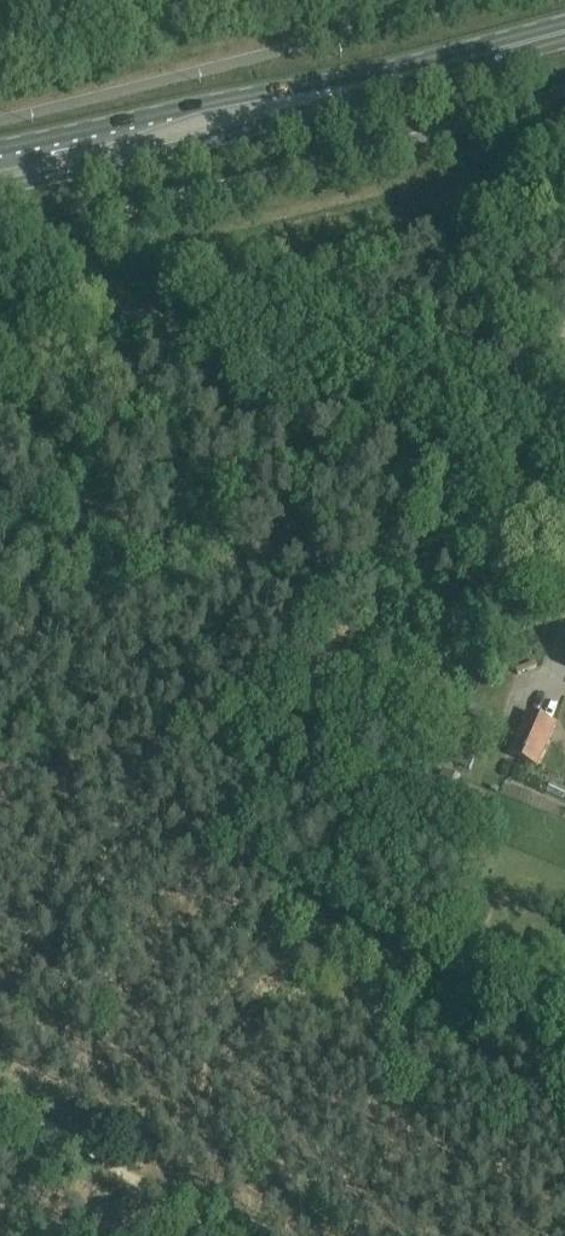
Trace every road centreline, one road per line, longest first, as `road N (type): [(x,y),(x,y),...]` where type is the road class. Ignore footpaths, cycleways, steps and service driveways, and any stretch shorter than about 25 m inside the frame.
road 1 (unclassified): [(564,531),(130,305),(98,283),(63,232),(0,243)]
road 2 (primary): [(0,185),(251,127),(372,81)]
road 3 (primary): [(372,81),(239,98),(0,149)]
road 4 (primary): [(564,30),(372,81)]

